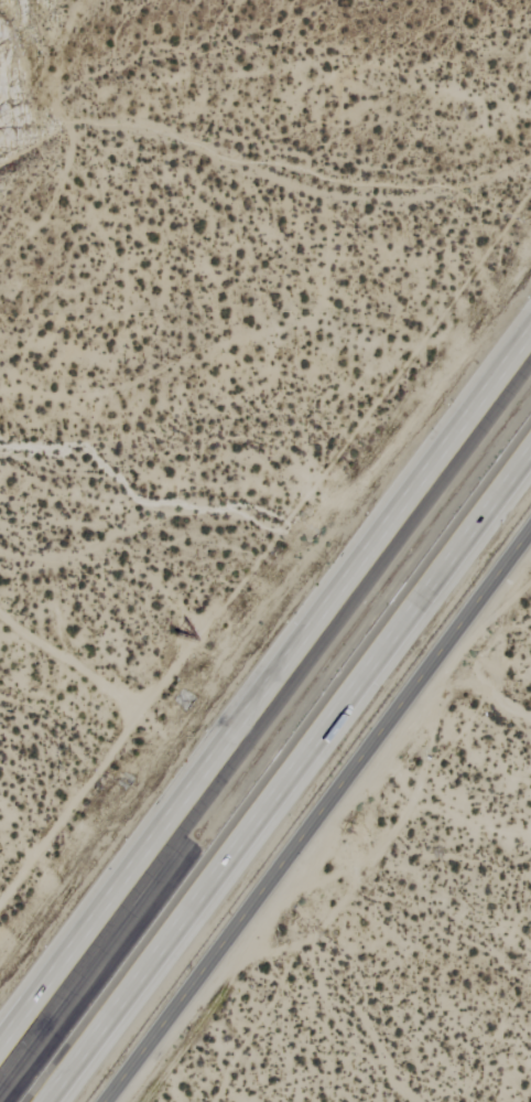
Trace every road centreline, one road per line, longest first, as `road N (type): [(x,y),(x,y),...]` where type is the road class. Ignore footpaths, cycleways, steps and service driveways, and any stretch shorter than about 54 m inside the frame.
road 1 (motorway): [(530,339),(0,1061)]
road 2 (motorway): [(31,1101),(530,437)]
road 3 (tertiary): [(106,1101),(530,532)]

